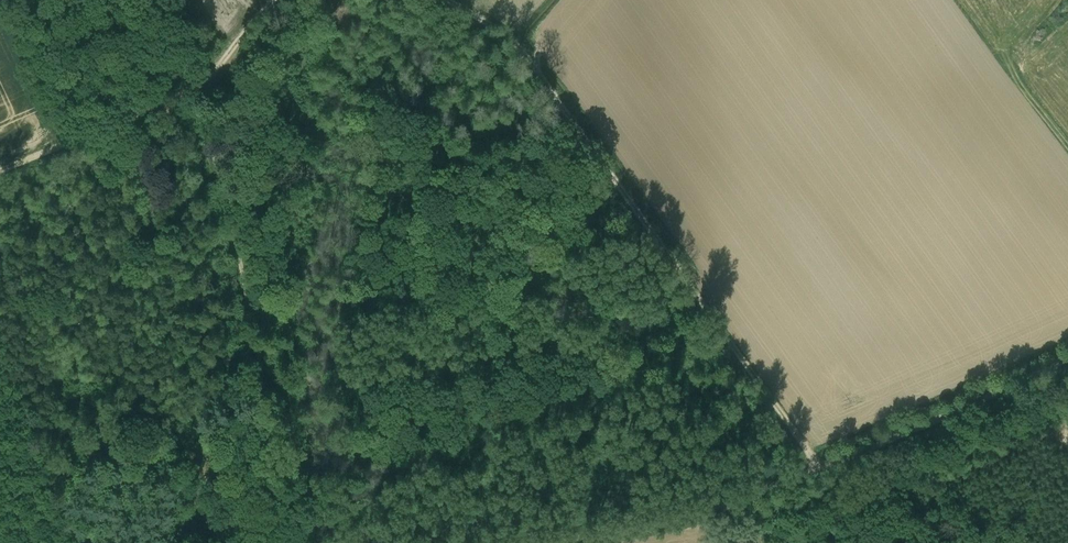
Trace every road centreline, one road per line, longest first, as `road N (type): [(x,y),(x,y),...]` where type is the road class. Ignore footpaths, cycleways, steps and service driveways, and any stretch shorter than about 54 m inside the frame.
road 1 (track): [(448,0),(524,52),(820,470)]
road 2 (unclassified): [(538,542),(820,470),(1067,356)]
road 3 (track): [(200,85),(296,542)]
road 4 (track): [(0,171),(200,85)]

